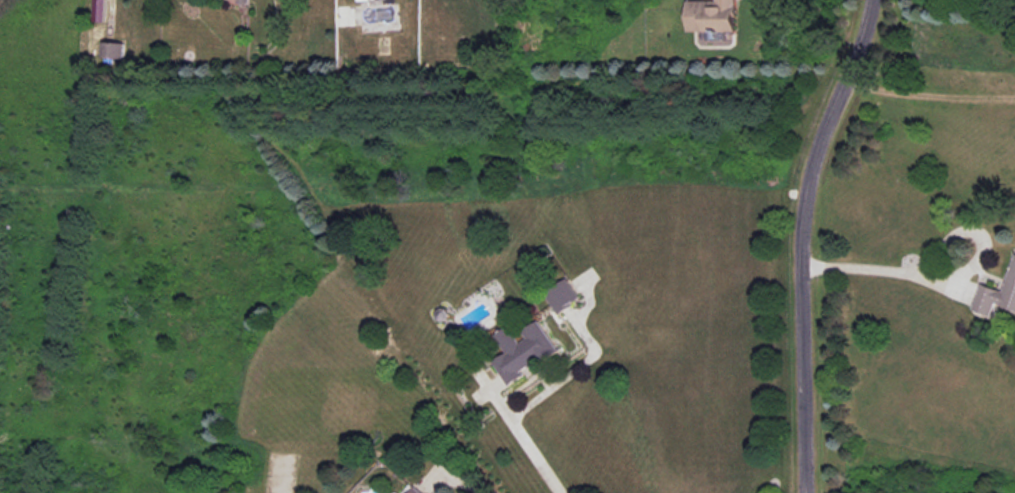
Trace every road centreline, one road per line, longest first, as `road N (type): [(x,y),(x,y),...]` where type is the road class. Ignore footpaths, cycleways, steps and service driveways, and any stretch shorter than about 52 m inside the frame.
road 1 (residential): [(871,0),(809,165),(802,211),(802,492)]

